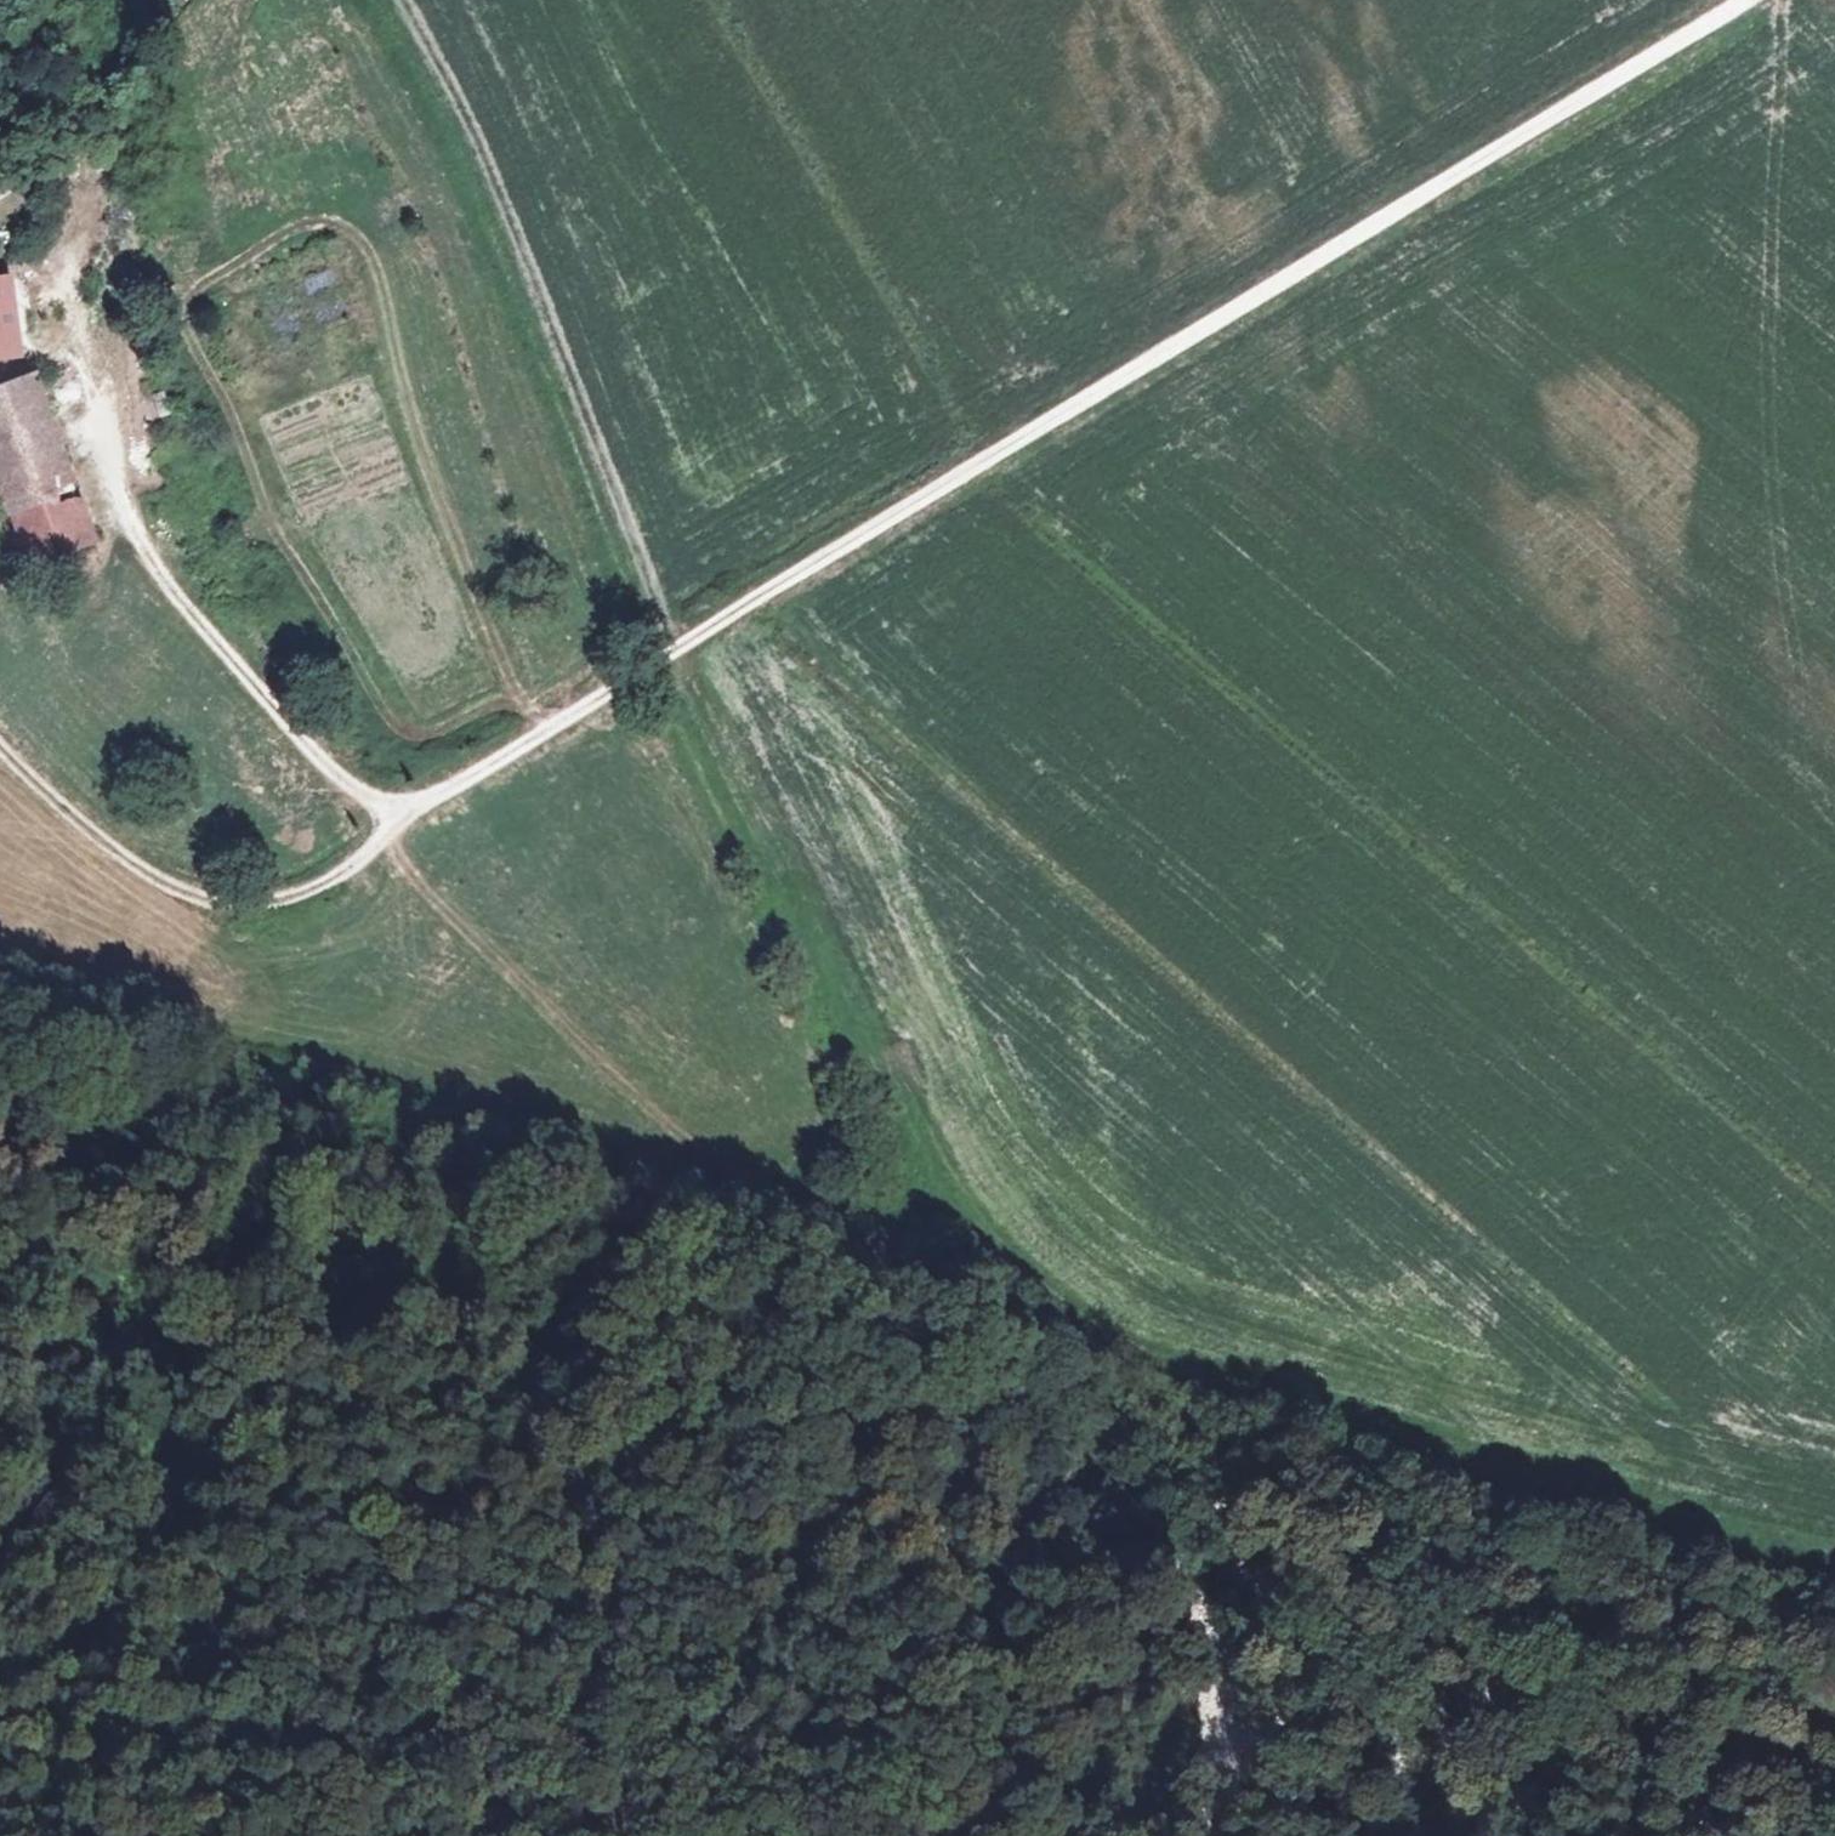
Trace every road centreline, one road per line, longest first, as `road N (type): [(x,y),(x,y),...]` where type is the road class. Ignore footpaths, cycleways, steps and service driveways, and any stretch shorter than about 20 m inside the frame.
road 1 (track): [(399,804),(453,789),(1744,0)]
road 2 (track): [(388,832),(410,874),(606,1072),(799,1223)]
road 3 (track): [(399,804),(336,775),(169,586),(134,529),(99,418)]
road 4 (track): [(0,747),(70,815),(150,875),(196,897),(248,903),(300,894),(349,870),(388,832),(399,804)]

